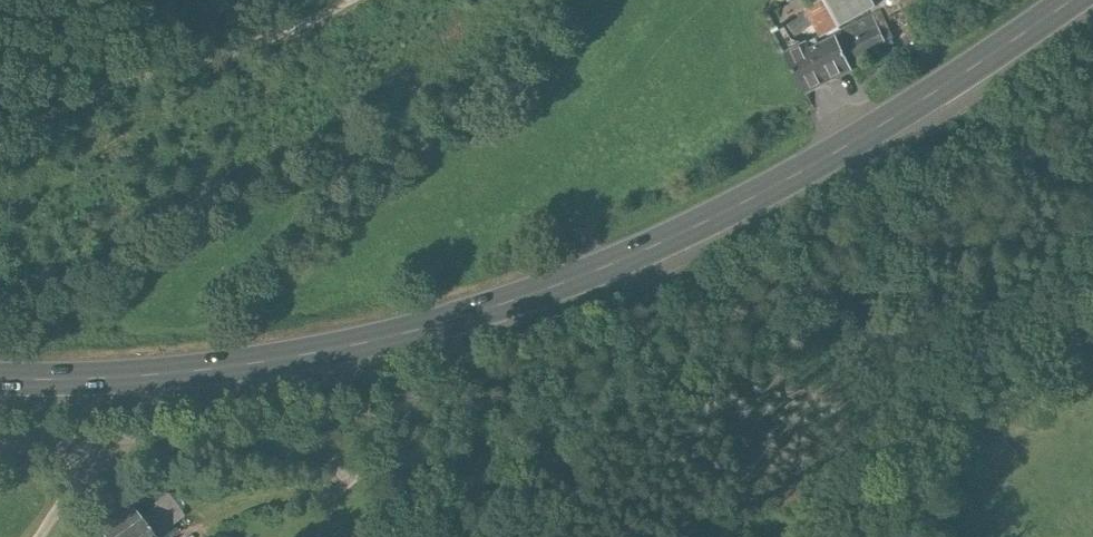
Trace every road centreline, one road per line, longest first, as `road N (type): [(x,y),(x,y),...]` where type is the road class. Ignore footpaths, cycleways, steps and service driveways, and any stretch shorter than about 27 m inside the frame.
road 1 (primary): [(1071,0),(792,178),(672,238),(517,300),(253,364),(145,378),(0,380)]
road 2 (track): [(0,149),(117,86),(240,53),(355,0)]

